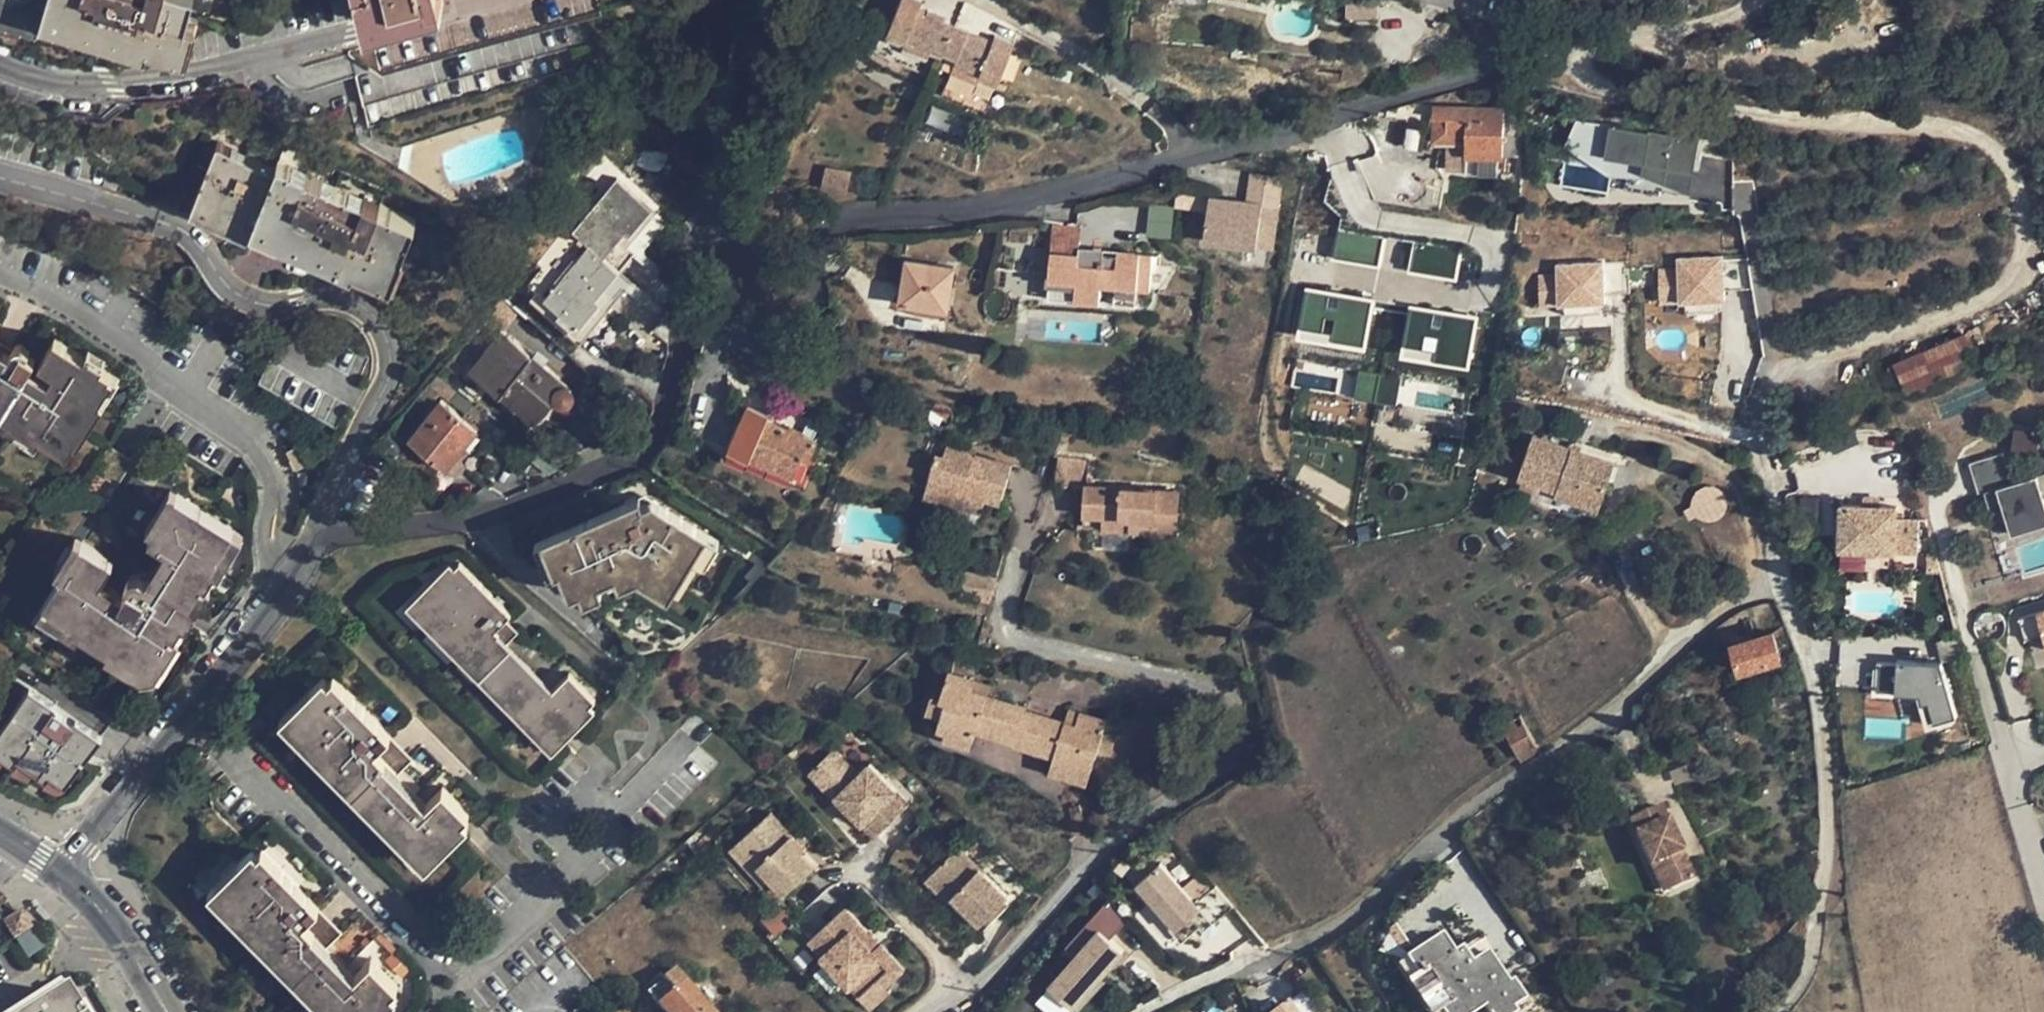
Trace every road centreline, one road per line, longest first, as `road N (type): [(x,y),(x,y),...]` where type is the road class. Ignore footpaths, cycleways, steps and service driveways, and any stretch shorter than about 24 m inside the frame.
road 1 (residential): [(1149,1011),(1328,935),(1368,909),(1441,839),(1618,706),(1775,573),(1774,524),(1751,429),(1759,394),(1780,370),(1987,294),(2018,261),(2024,222),(2014,181),(1993,148),(1958,132),(1650,99),(1592,80),(1582,67),(1586,46),(1752,0)]
road 2 (residential): [(308,542),(496,514),(650,446),(706,242),(734,244),(744,330),(766,365),(803,377),(825,370),(831,355),(816,250),(840,220),(1051,194),(1447,80),(1487,64),(1502,38),(1491,14),(1451,0)]
road 3 (residential): [(308,542),(393,377),(381,318),(331,295),(256,298),(176,222),(0,179)]
road 4 (track): [(1775,573),(1813,673),(1830,802),(1816,948),(1801,991),(1774,1011)]
road 5 (residential): [(281,577),(279,479),(252,435),(136,348),(0,269)]
road 6 (residential): [(2043,901),(1937,528),(1935,495)]
road 7 (residential): [(62,871),(281,577)]
road 8 (residential): [(0,64),(71,85),(198,76),(356,34)]
road 9 (tertiary): [(62,871),(119,935),(167,1011)]

